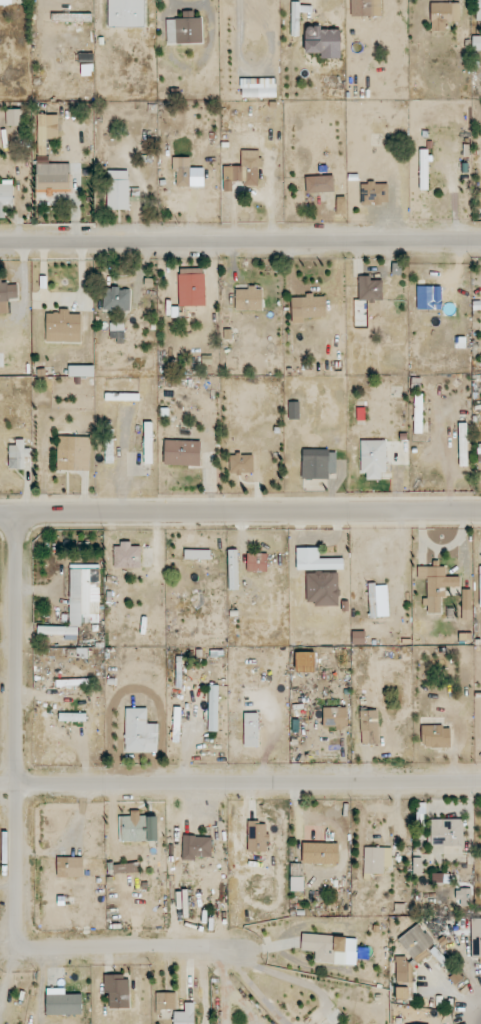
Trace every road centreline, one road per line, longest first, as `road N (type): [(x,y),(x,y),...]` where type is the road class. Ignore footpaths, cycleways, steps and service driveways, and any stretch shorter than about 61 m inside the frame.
road 1 (residential): [(17,514),(17,1002)]
road 2 (residential): [(0,514),(480,511)]
road 3 (residential): [(0,784),(480,781)]
road 4 (tertiary): [(0,242),(480,241)]
road 5 (residential): [(18,950),(238,947)]

